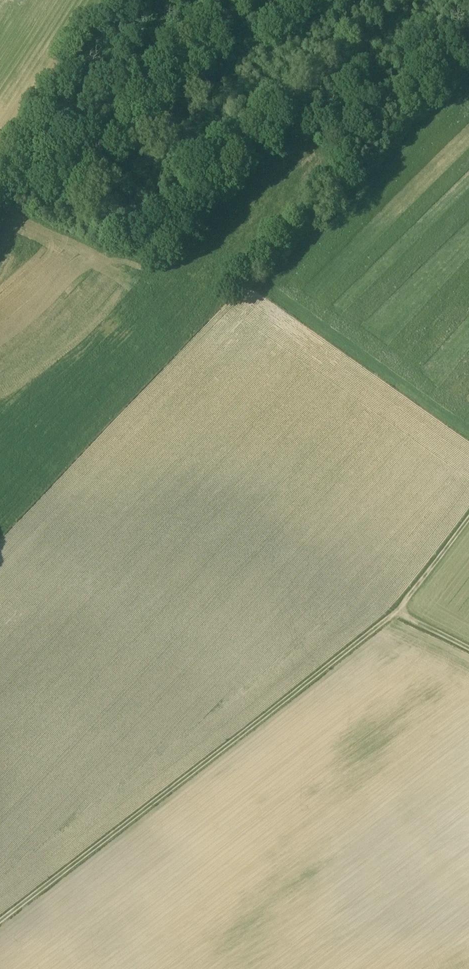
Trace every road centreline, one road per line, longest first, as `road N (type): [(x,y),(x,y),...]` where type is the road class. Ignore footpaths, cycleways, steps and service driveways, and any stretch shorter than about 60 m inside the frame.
road 1 (track): [(0,920),(394,615),(468,517)]
road 2 (track): [(119,0),(0,189)]

